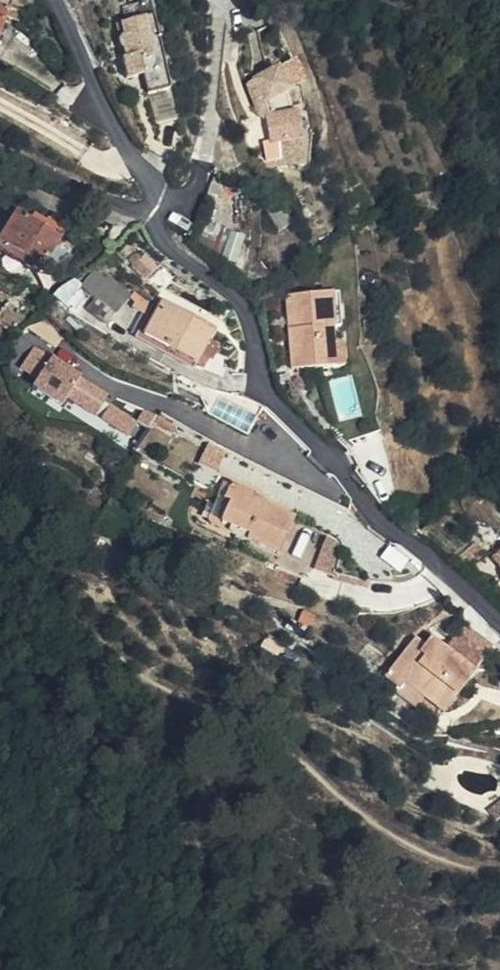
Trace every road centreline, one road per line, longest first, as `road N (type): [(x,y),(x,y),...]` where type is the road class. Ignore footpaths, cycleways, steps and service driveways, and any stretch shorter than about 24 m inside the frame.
road 1 (residential): [(499,623),(373,514),(275,402),(247,312),(169,244),(157,206)]
road 2 (residential): [(157,206),(55,0)]
road 3 (residential): [(157,206),(143,212),(0,147)]

